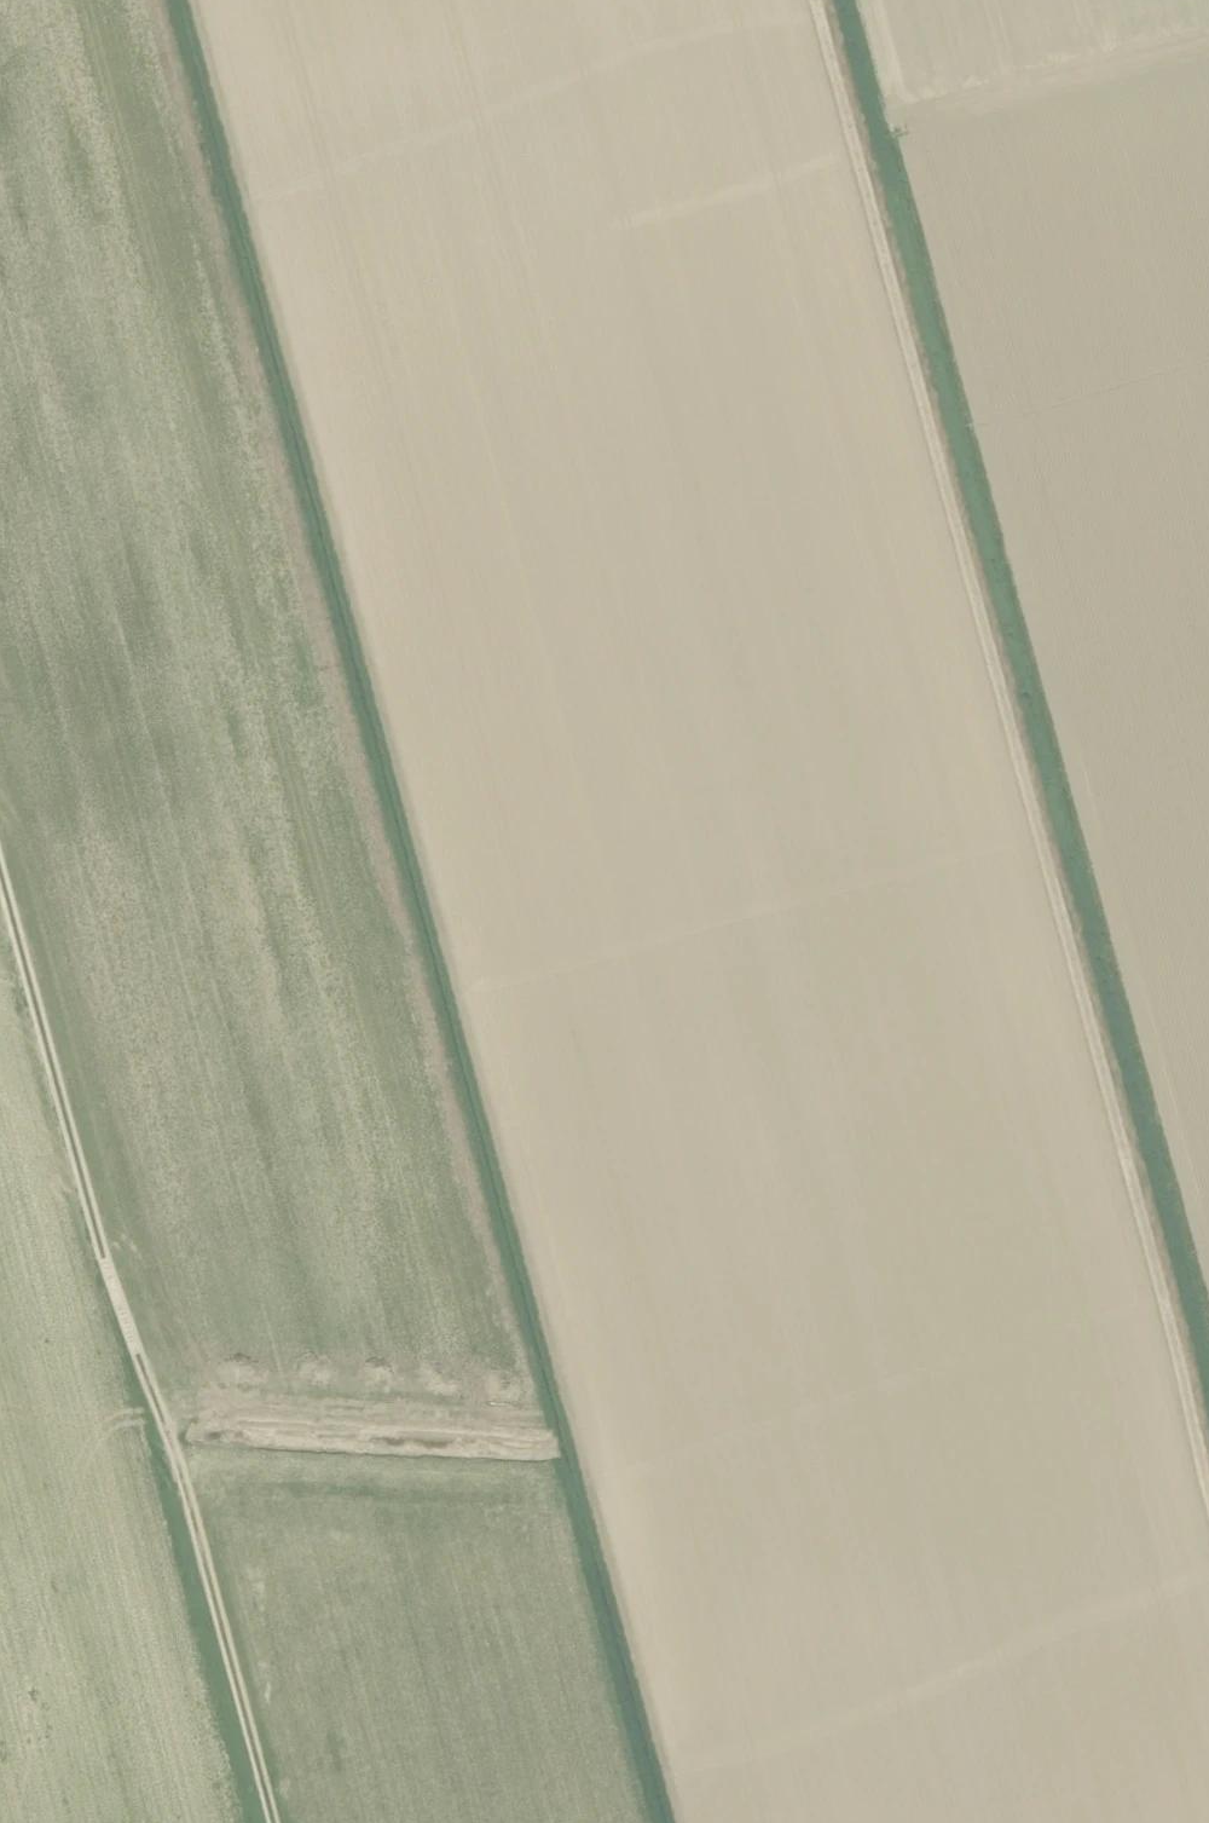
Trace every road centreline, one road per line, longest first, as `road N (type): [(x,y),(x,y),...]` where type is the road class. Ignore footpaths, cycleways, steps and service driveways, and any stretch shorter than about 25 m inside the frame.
road 1 (track): [(0,870),(103,1256),(185,1486),(274,1822)]

